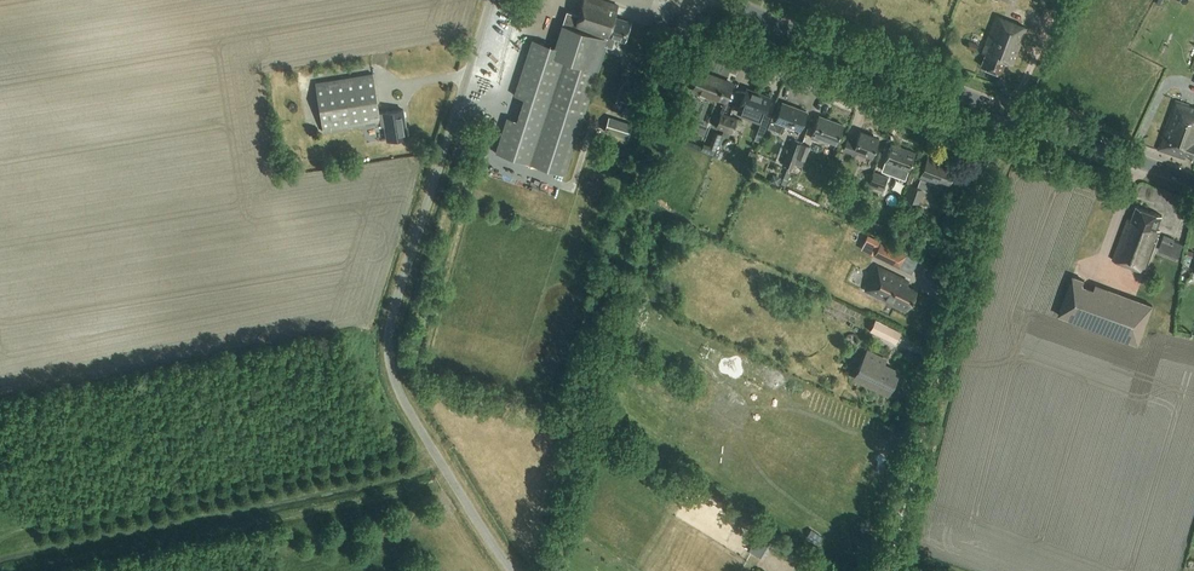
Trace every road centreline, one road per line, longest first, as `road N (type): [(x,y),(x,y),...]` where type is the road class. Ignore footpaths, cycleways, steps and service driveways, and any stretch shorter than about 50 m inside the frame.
road 1 (unclassified): [(512,570),(406,407),(389,364),(395,310),(490,0)]
road 2 (track): [(992,153),(884,570)]
road 3 (unclassified): [(696,0),(684,38),(992,153)]
road 4 (secondary): [(1009,110),(729,0)]
road 5 (secondary): [(1193,183),(1009,110)]
road 6 (track): [(1059,0),(1009,110)]

